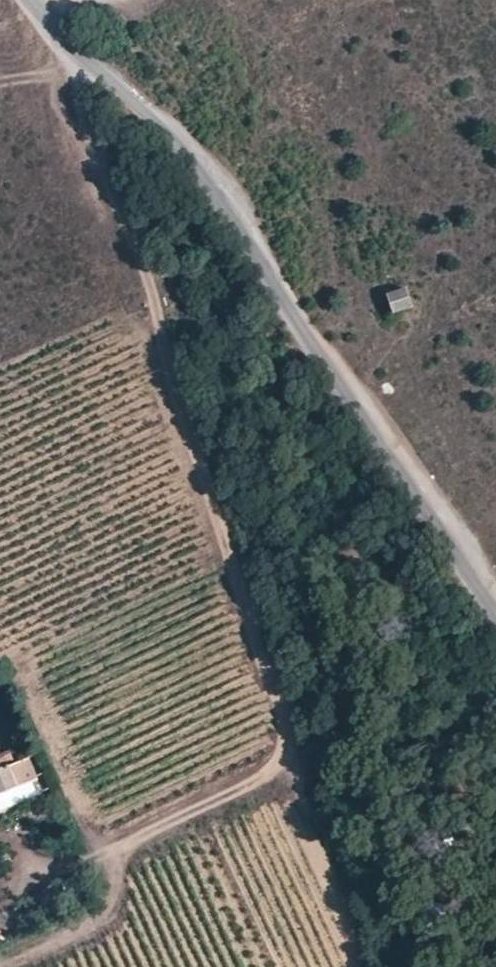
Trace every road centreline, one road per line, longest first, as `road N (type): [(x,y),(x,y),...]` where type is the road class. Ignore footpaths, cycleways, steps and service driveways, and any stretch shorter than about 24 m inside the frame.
road 1 (track): [(76,48),(78,74),(298,750),(94,852)]
road 2 (unclassified): [(38,8),(180,142),(212,184),(495,620)]

